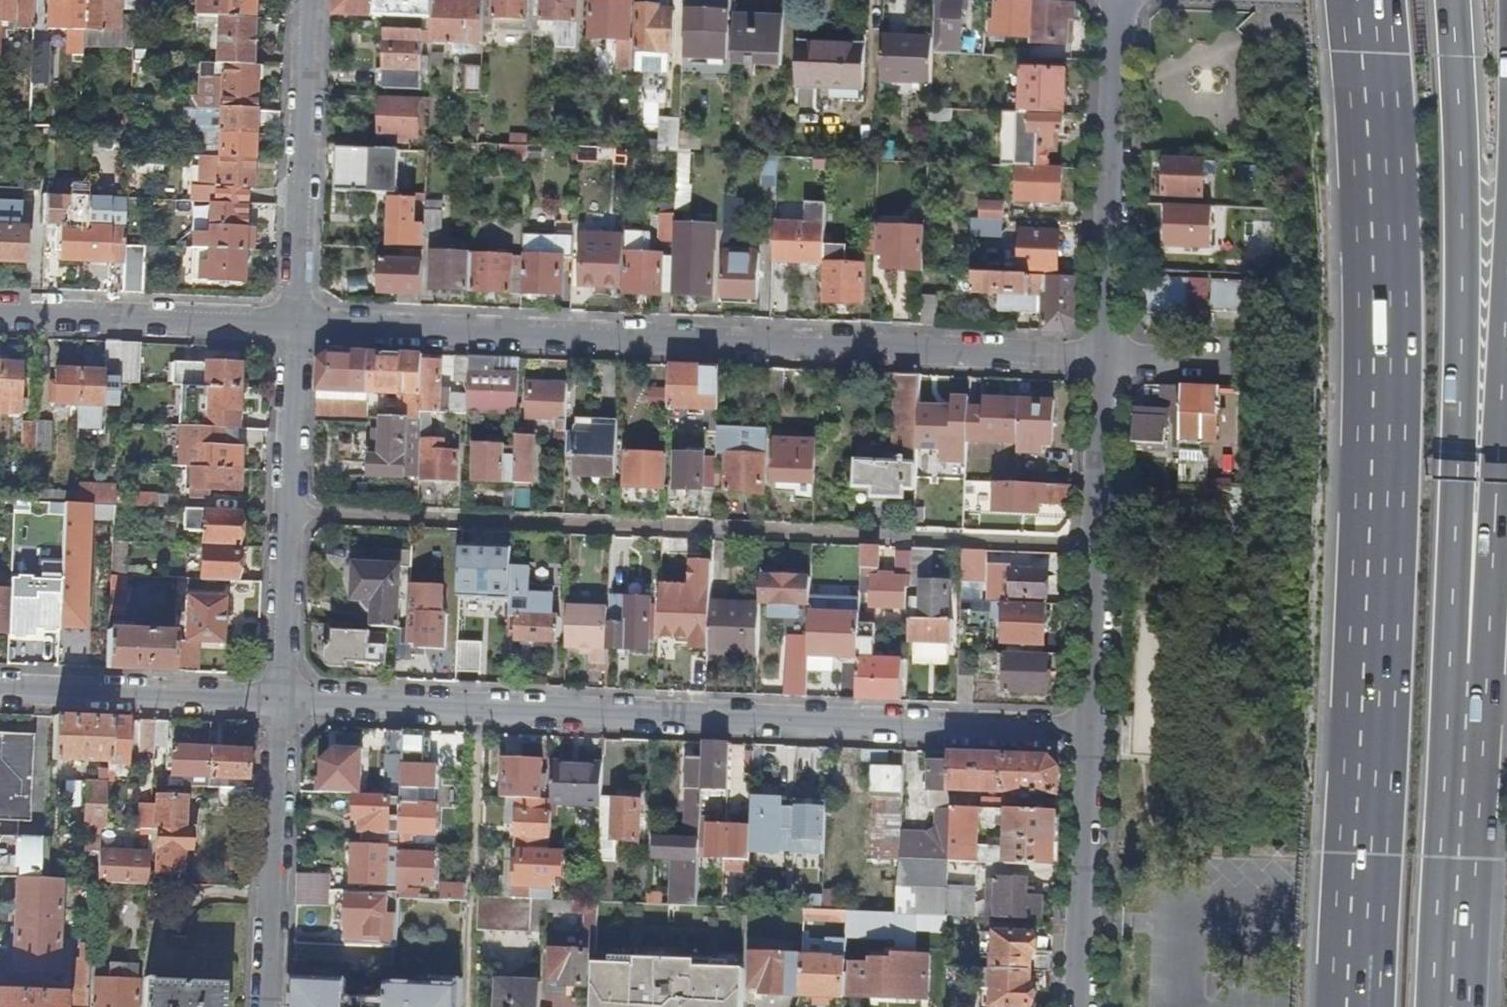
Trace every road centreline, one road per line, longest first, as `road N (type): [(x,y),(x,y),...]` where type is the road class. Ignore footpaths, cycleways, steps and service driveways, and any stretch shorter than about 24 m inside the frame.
road 1 (motorway): [(1363,0),(1377,186),(1380,455),(1356,1006)]
road 2 (residential): [(294,324),(1101,358)]
road 3 (residential): [(282,699),(1086,731)]
road 4 (motorway): [(1466,665),(1455,482),(1460,198),(1454,0)]
road 5 (motorway): [(1466,665),(1493,484),(1506,250)]
road 6 (residential): [(282,699),(294,324)]
road 7 (residential): [(1101,358),(1086,731)]
road 8 (residential): [(1116,0),(1101,358)]
road 9 (motorway): [(1447,1006),(1466,665)]
road 10 (residential): [(294,324),(306,0)]
road 11 (residential): [(270,1006),(282,699)]
road 12 (residential): [(0,313),(294,324)]
road 13 (residential): [(0,690),(282,699)]
road 14 (residential): [(1086,731),(1079,1006)]
road 15 (residential): [(1101,358),(1224,363)]

